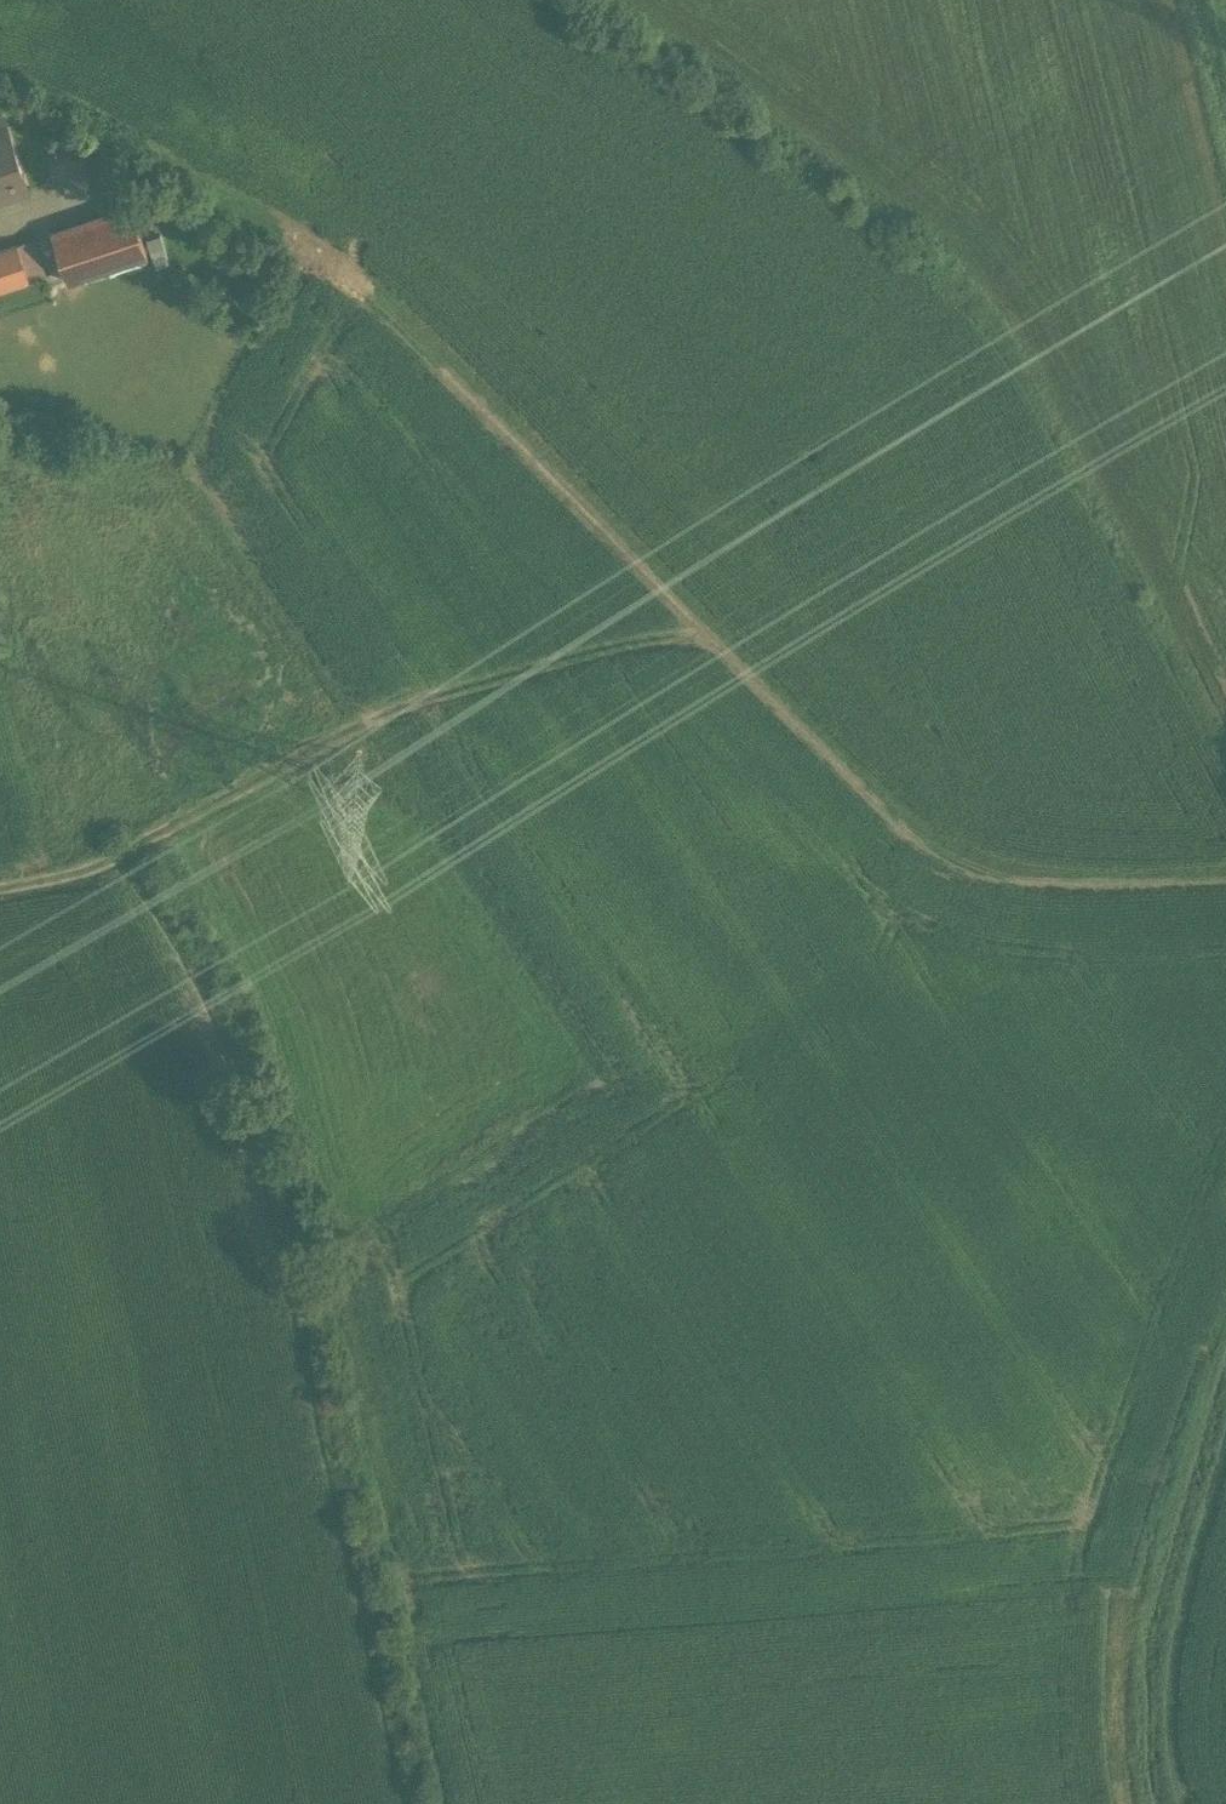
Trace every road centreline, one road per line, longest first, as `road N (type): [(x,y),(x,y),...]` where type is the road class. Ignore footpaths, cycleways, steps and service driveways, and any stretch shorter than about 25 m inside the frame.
road 1 (track): [(0,886),(72,876),(136,850),(654,572),(963,866),(1088,883),(1225,880)]

